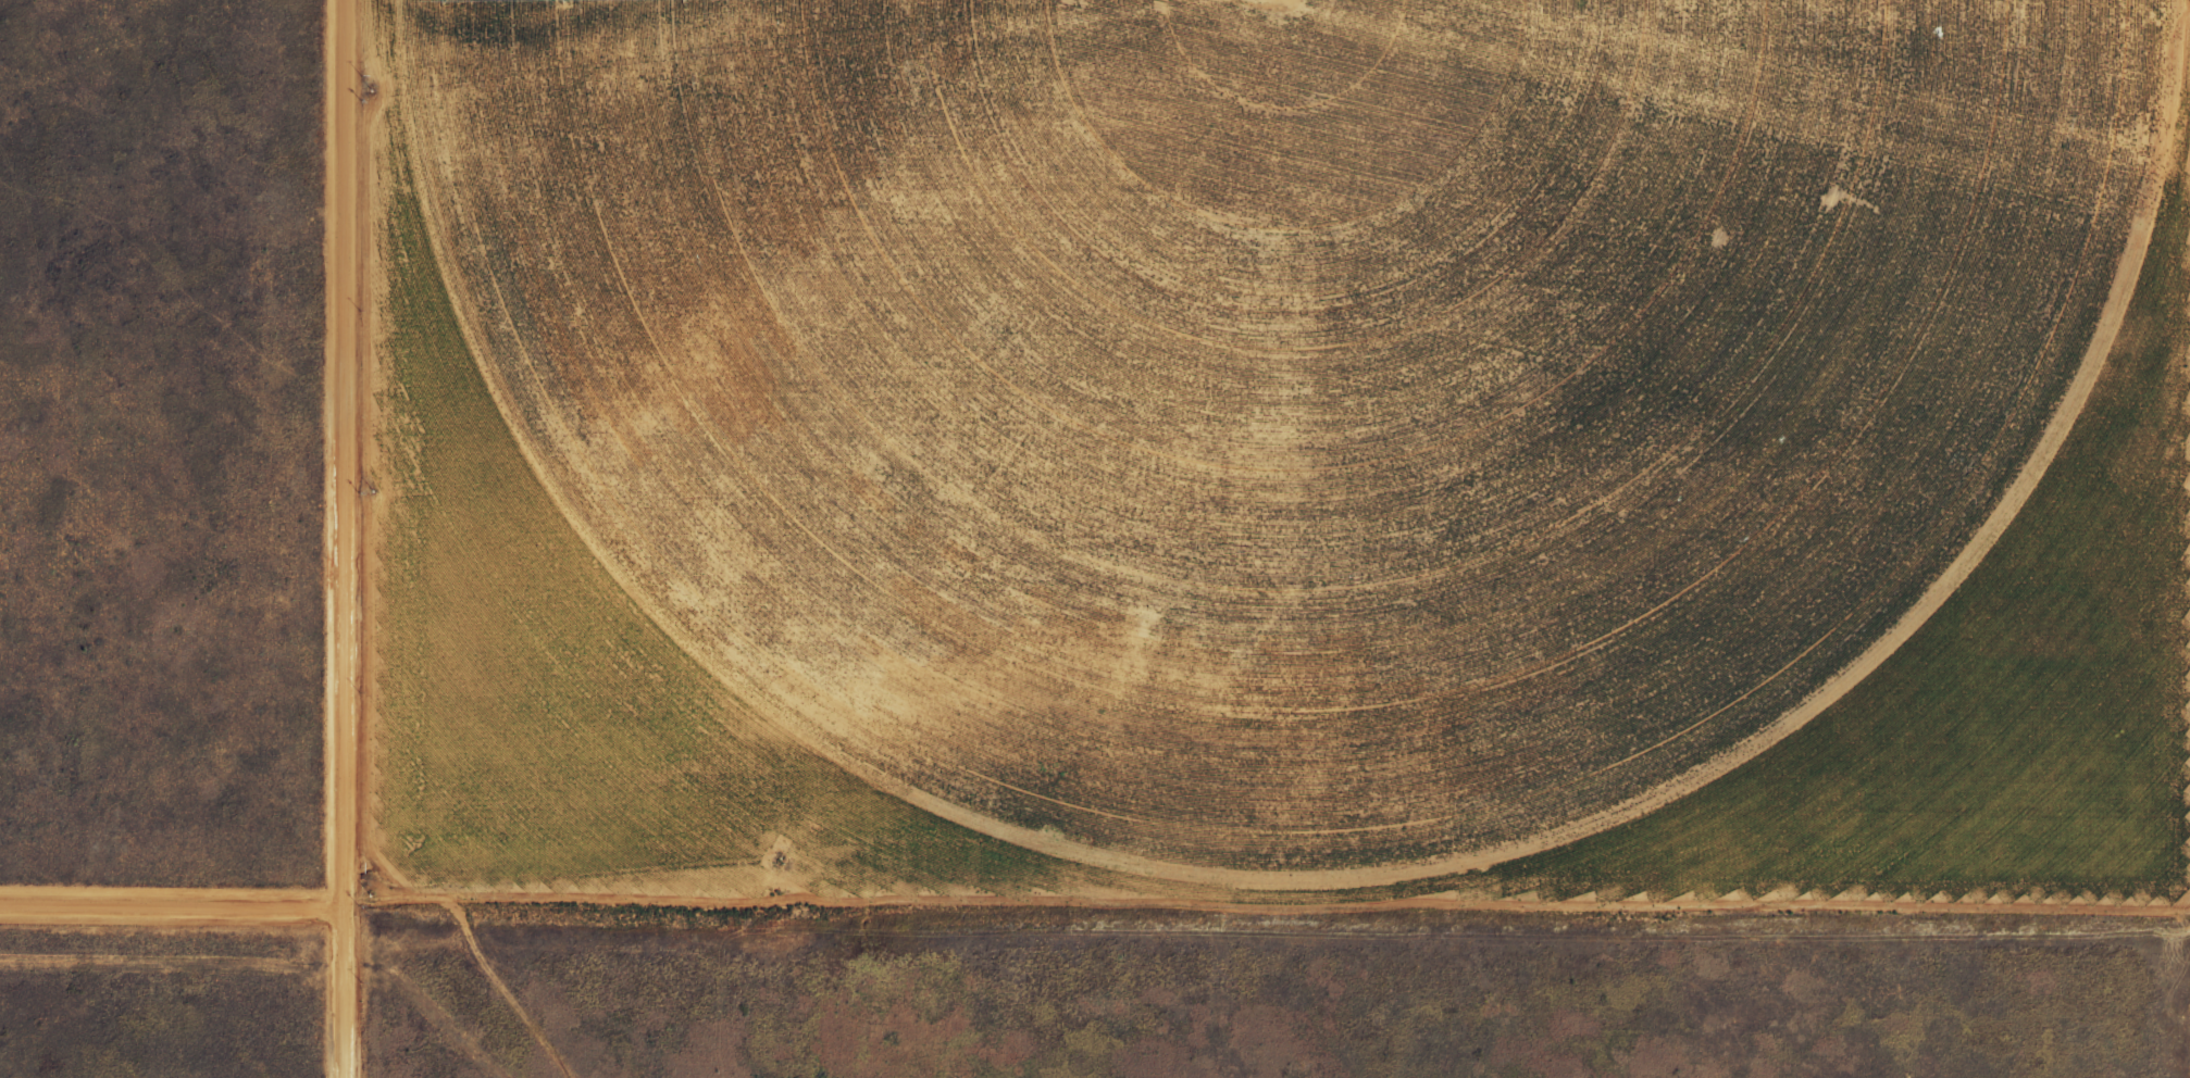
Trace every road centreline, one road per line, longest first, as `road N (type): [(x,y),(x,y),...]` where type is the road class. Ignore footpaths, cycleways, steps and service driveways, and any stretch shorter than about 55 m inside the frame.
road 1 (residential): [(2189,911),(0,903)]
road 2 (residential): [(372,1077),(378,0)]

